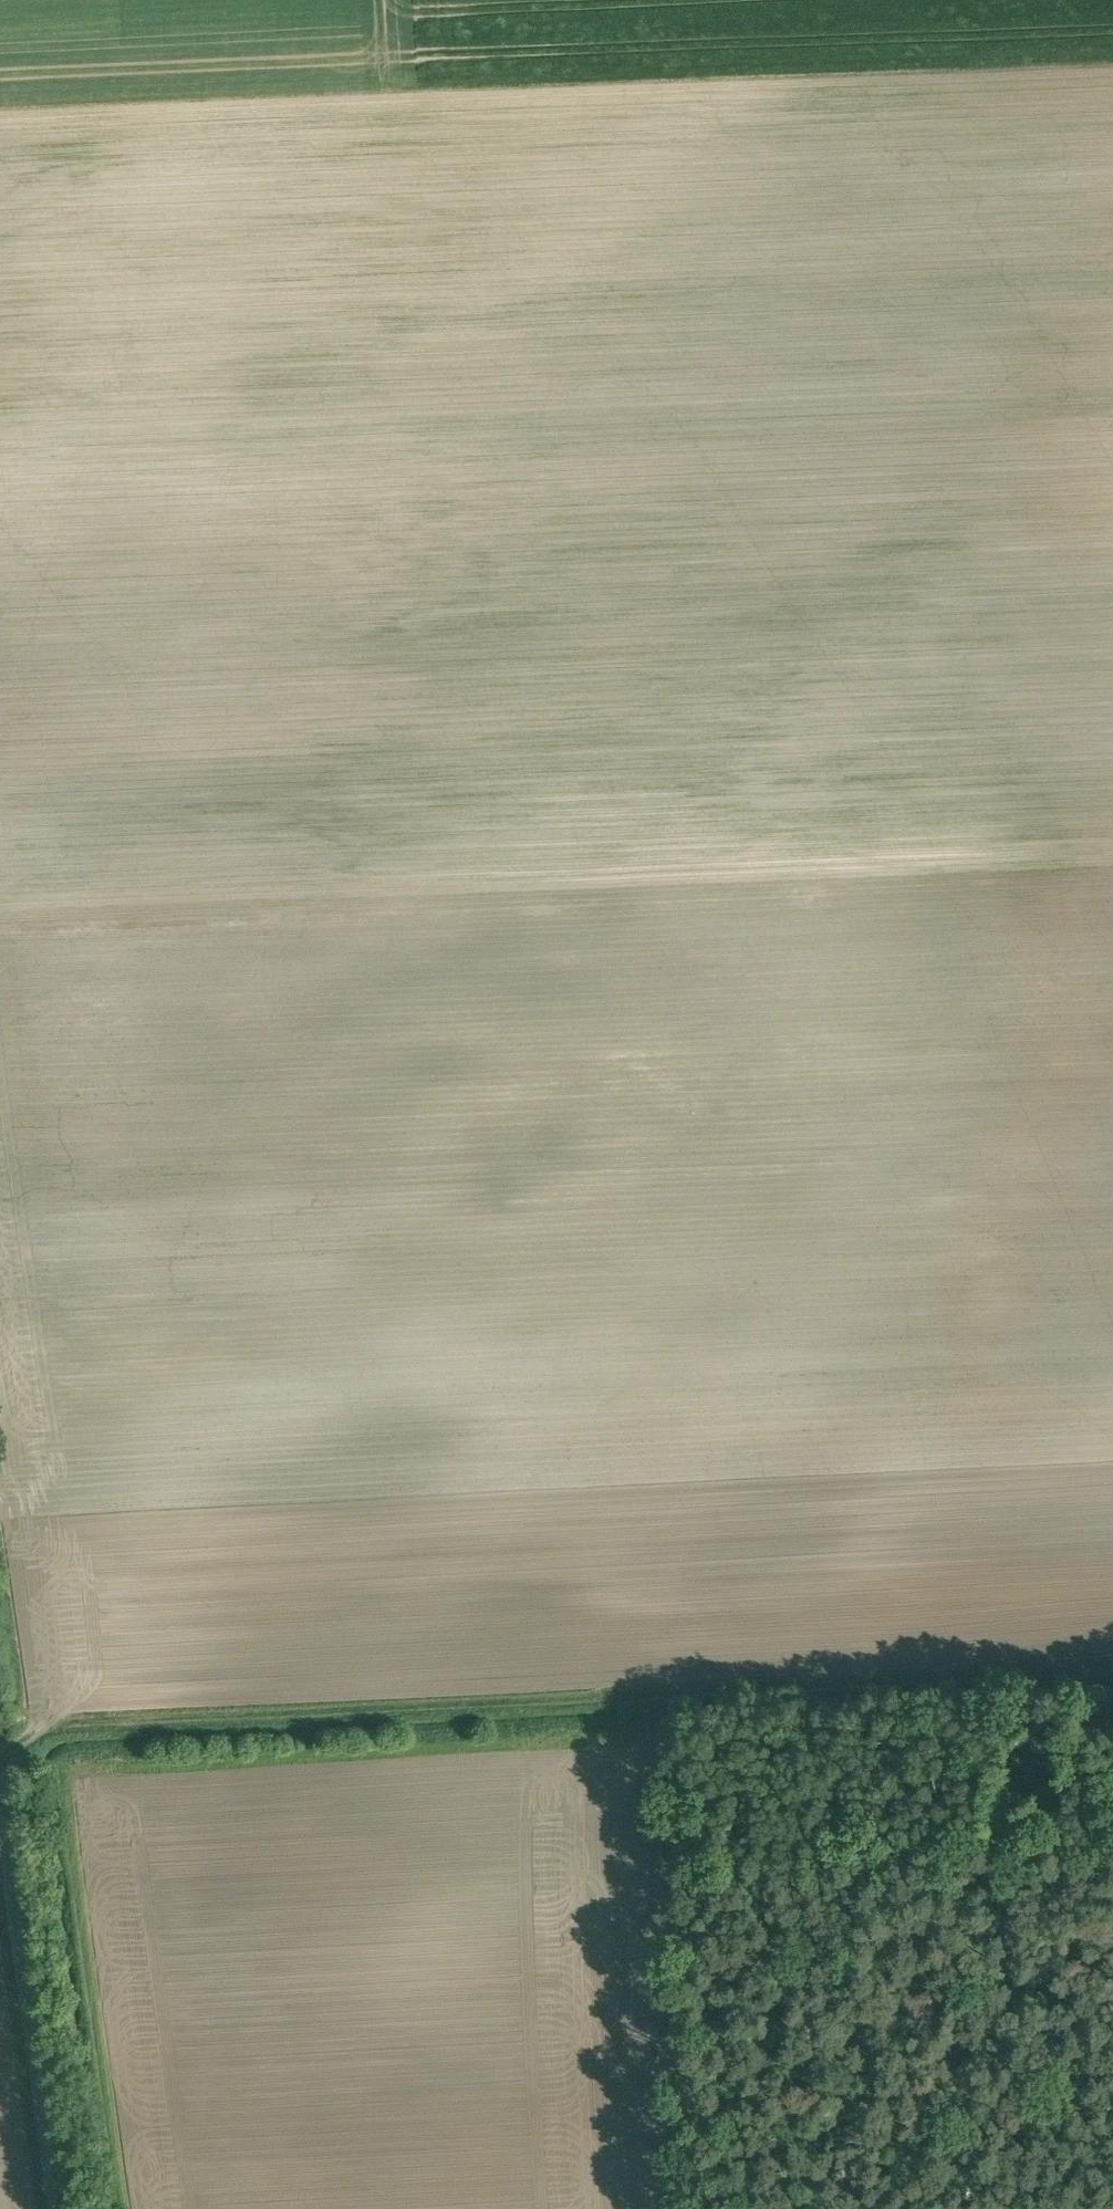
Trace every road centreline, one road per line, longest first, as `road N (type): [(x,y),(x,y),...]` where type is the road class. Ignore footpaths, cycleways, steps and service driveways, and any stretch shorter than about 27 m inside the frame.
road 1 (unclassified): [(55,2208),(0,1817)]

